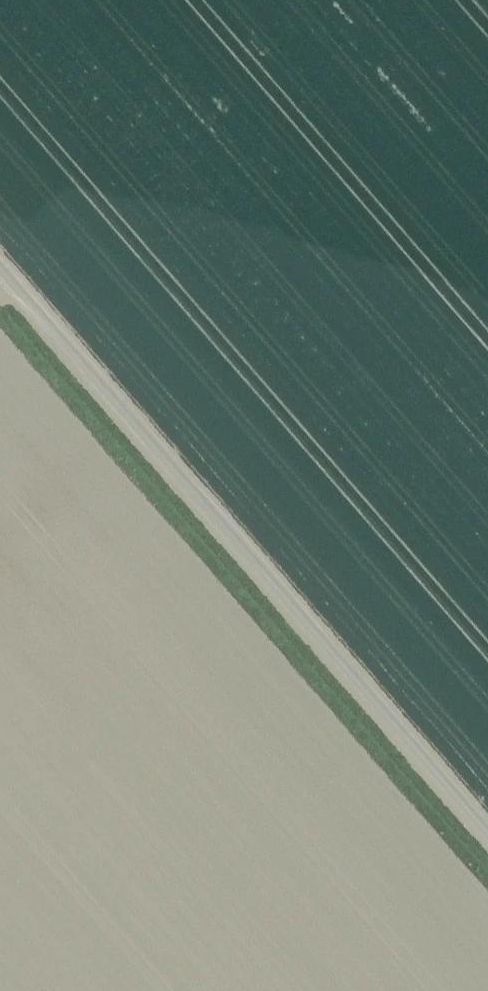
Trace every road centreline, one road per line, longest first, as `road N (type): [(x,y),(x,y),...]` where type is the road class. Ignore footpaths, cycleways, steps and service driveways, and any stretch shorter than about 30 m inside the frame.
road 1 (unclassified): [(487,823),(0,257)]

